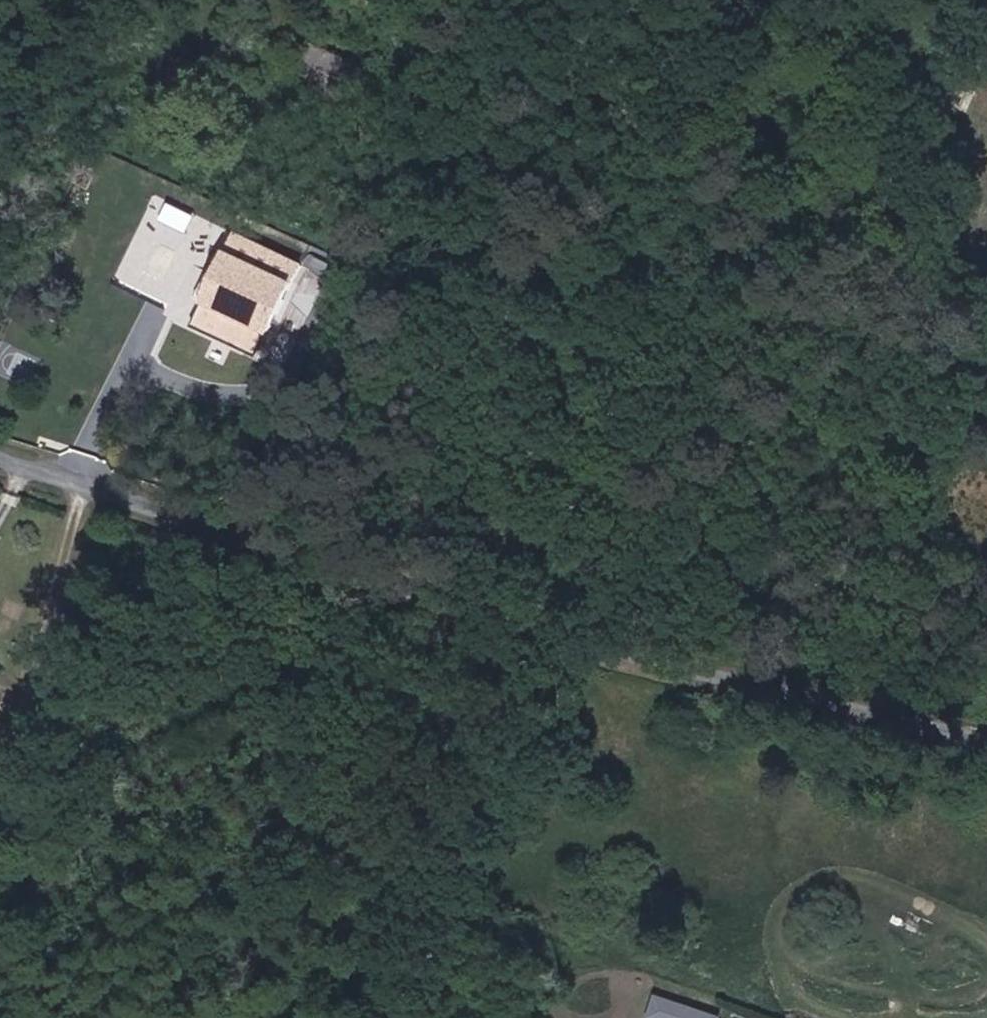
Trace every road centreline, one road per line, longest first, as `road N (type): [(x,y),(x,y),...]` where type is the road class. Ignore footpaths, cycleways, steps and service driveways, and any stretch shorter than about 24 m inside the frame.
road 1 (unclassified): [(986,740),(661,663),(0,459)]

